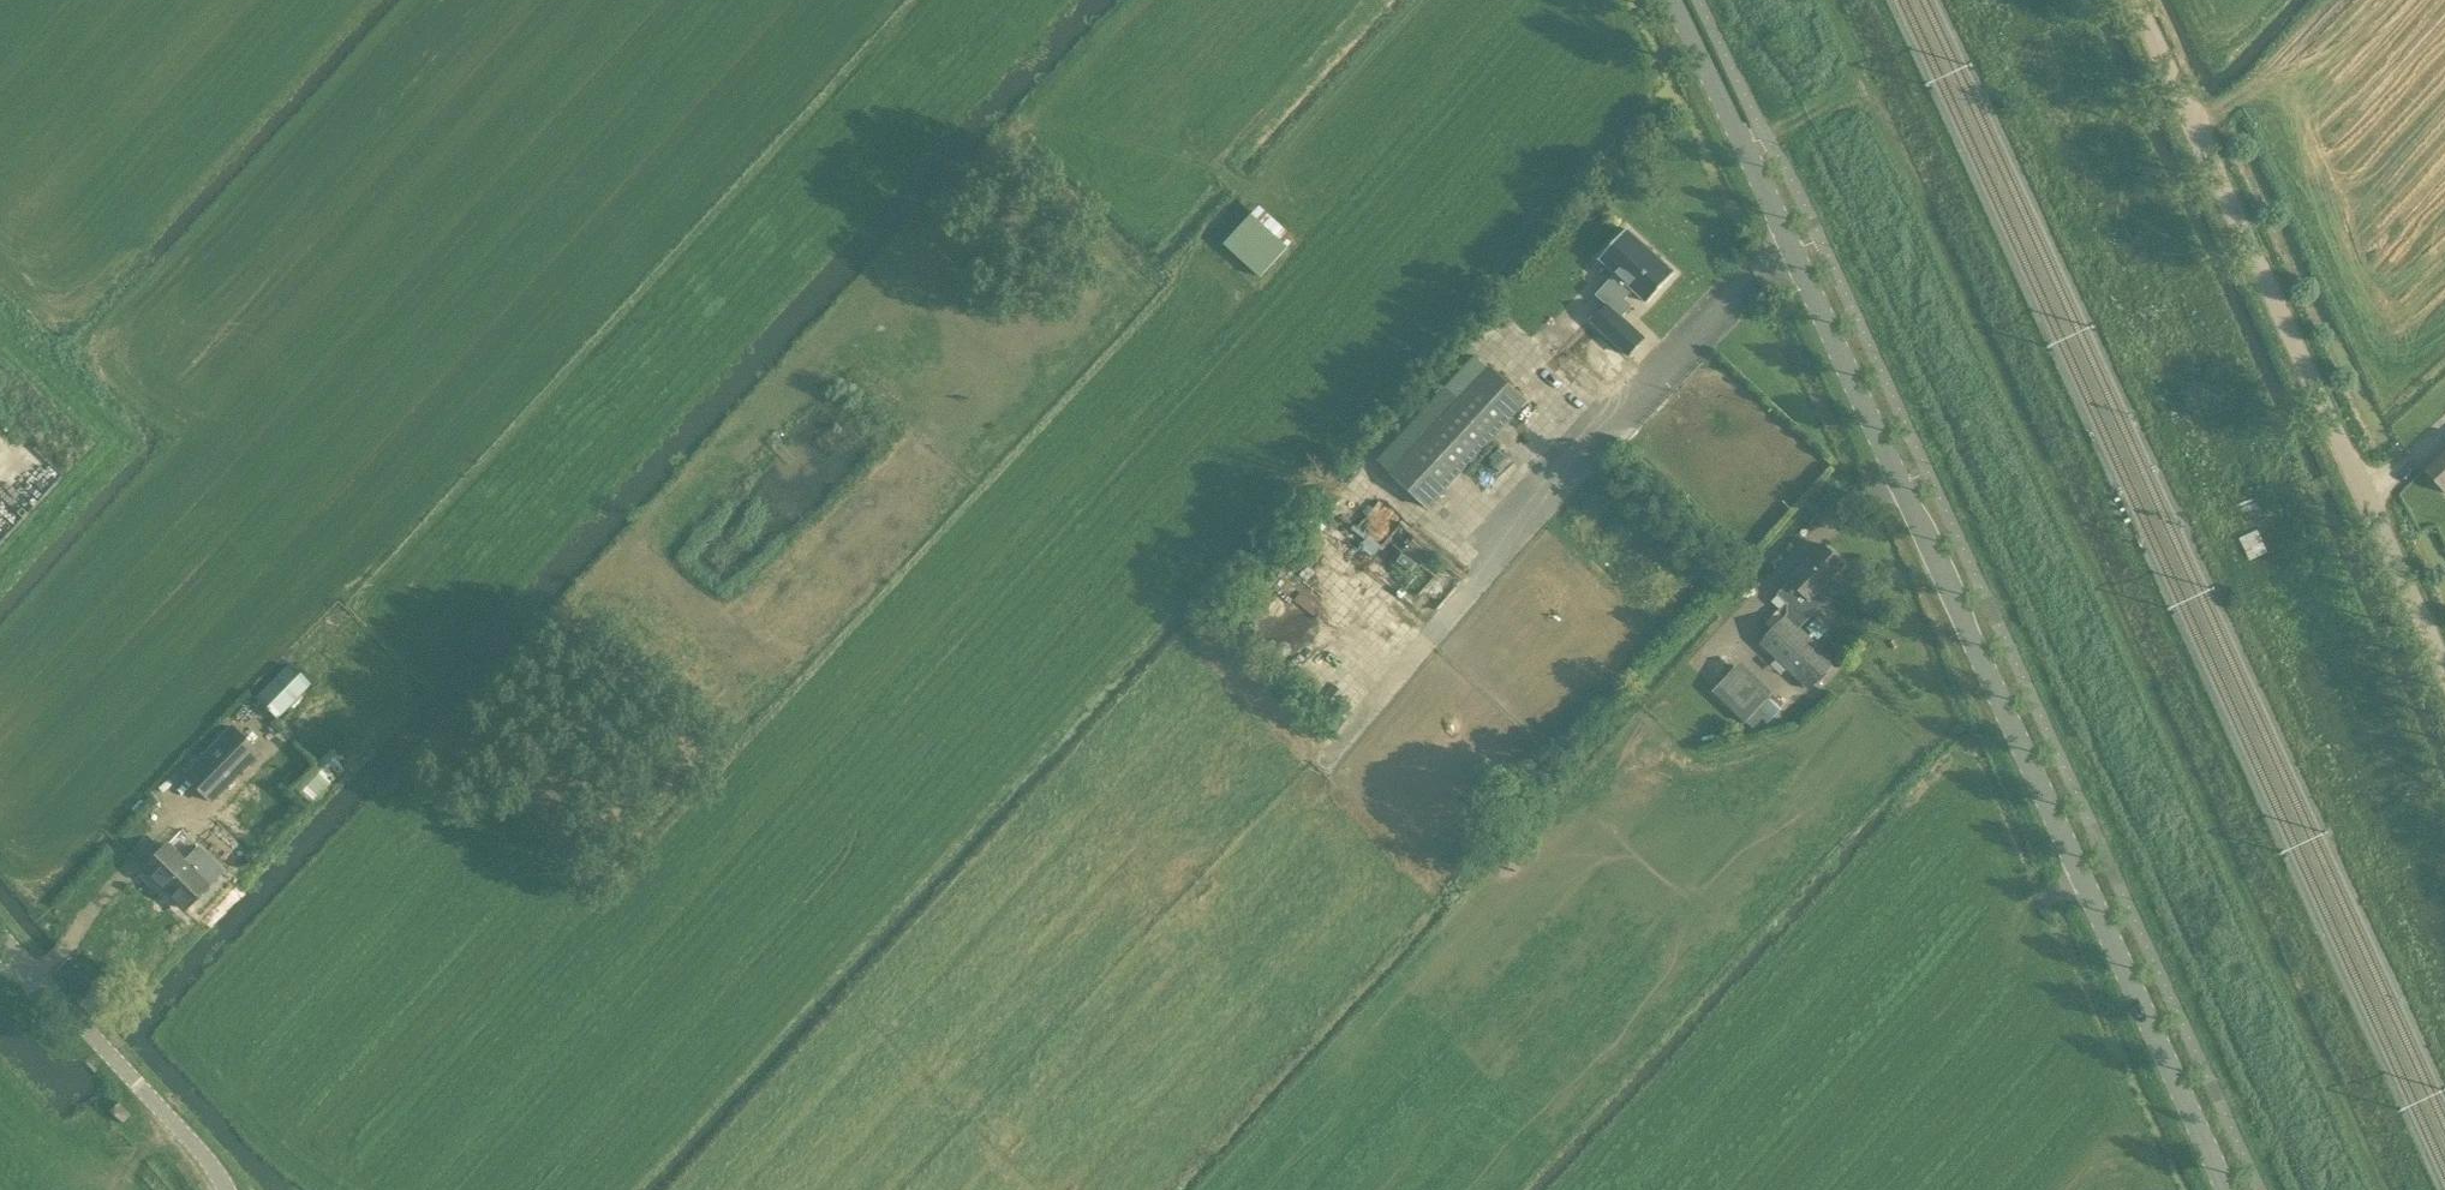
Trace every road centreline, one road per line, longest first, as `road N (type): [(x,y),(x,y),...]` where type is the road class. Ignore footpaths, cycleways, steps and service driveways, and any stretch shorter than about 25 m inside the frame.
road 1 (unclassified): [(2230,1189),(1673,0)]
road 2 (unclassified): [(2444,675),(2133,0)]
road 3 (unclassified): [(222,1189),(0,928)]

